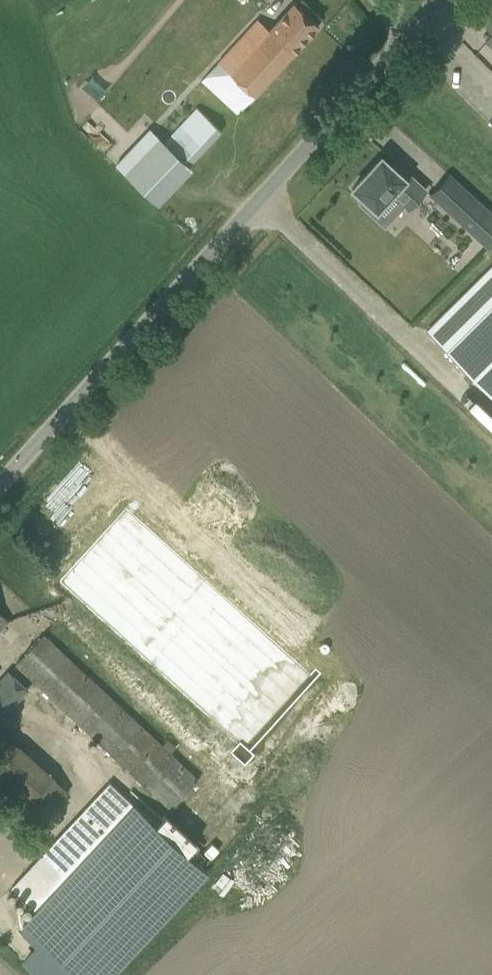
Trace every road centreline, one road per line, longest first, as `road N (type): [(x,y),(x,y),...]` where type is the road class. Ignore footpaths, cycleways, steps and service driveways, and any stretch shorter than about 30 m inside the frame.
road 1 (unclassified): [(0,480),(407,32)]

